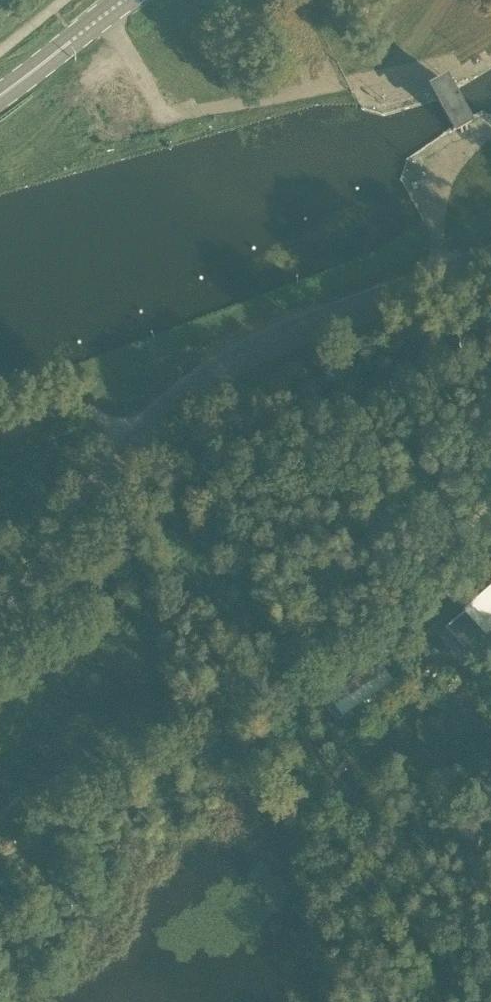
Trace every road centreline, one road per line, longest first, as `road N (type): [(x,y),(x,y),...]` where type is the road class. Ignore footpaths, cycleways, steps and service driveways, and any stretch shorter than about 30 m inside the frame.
road 1 (unclassified): [(0,637),(88,503),(180,395),(285,337),(490,260)]
road 2 (secondary): [(0,100),(132,0)]
road 3 (track): [(0,430),(75,406),(136,442)]

